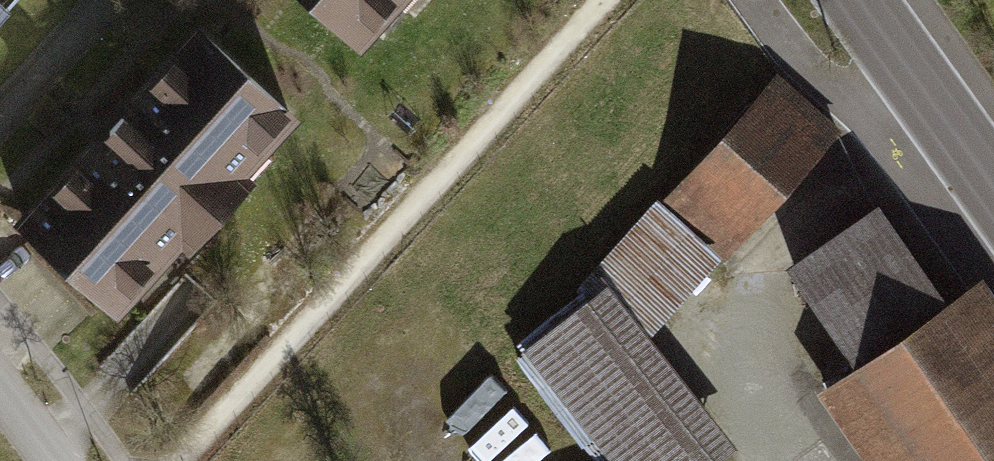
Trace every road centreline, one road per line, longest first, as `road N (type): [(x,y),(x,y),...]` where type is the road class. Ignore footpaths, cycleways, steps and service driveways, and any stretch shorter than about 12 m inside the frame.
road 1 (track): [(169,460),(608,0)]
road 2 (secondary): [(856,0),(993,191)]

